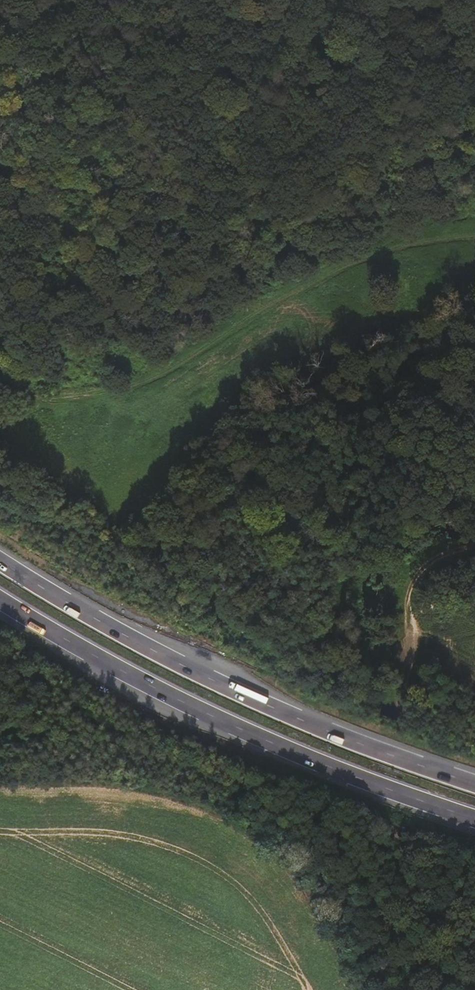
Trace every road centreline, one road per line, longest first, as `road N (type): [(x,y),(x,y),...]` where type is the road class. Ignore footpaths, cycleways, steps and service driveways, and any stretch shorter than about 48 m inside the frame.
road 1 (trunk): [(0,601),(84,657),(275,754),(474,821)]
road 2 (trunk): [(474,785),(267,710),(0,565)]
road 3 (track): [(0,57),(32,54),(332,92),(474,91)]
road 4 (track): [(474,545),(439,557),(410,588),(393,806),(395,844),(415,895),(432,911),(474,920)]

